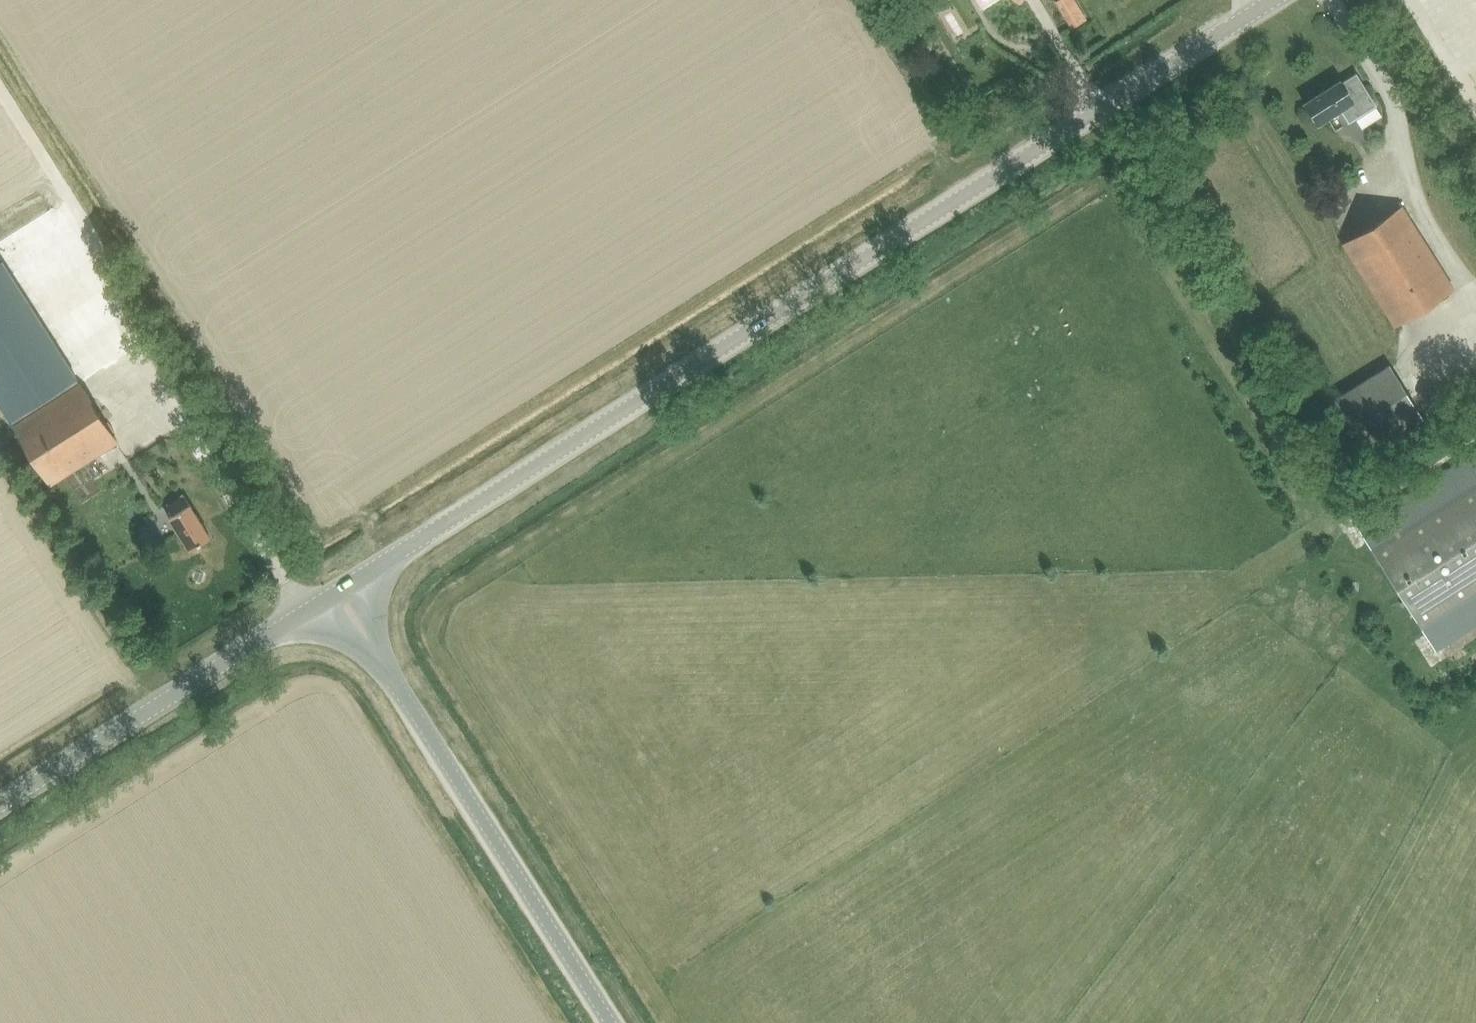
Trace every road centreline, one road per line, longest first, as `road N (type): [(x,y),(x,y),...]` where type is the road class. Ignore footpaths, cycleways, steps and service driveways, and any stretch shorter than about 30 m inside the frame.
road 1 (unclassified): [(354,582),(1274,0)]
road 2 (unclassified): [(609,1022),(378,656)]
road 3 (unclassified): [(0,805),(317,606)]

